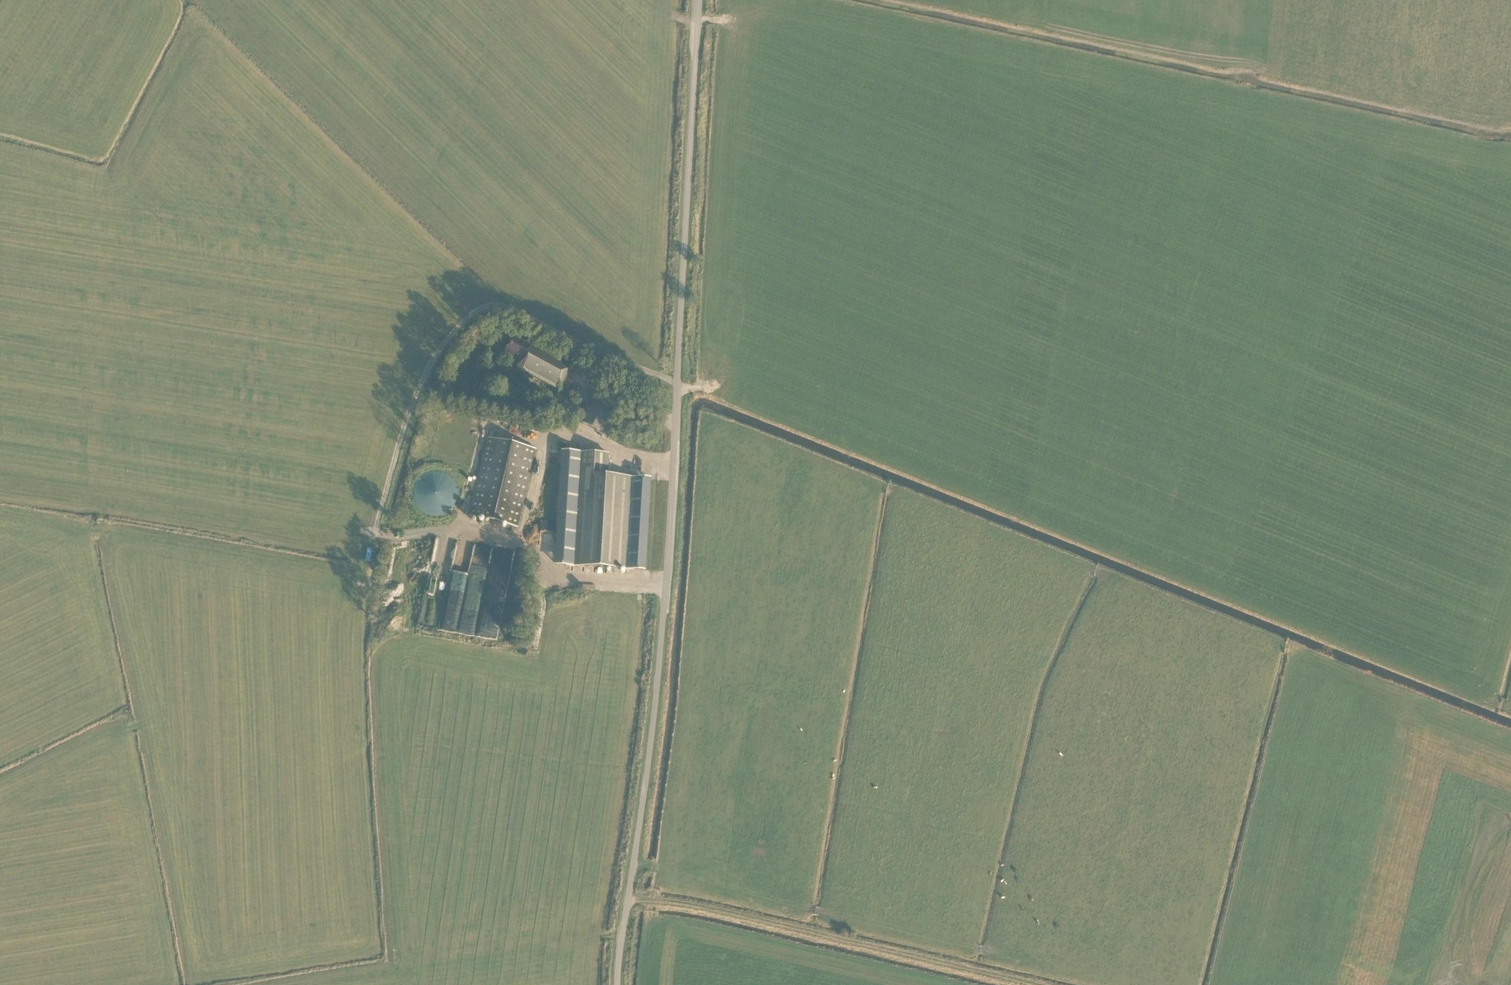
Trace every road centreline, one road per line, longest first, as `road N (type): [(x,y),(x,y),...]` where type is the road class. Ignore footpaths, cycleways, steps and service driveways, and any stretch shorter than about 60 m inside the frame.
road 1 (unclassified): [(616,984),(659,685),(699,0)]

